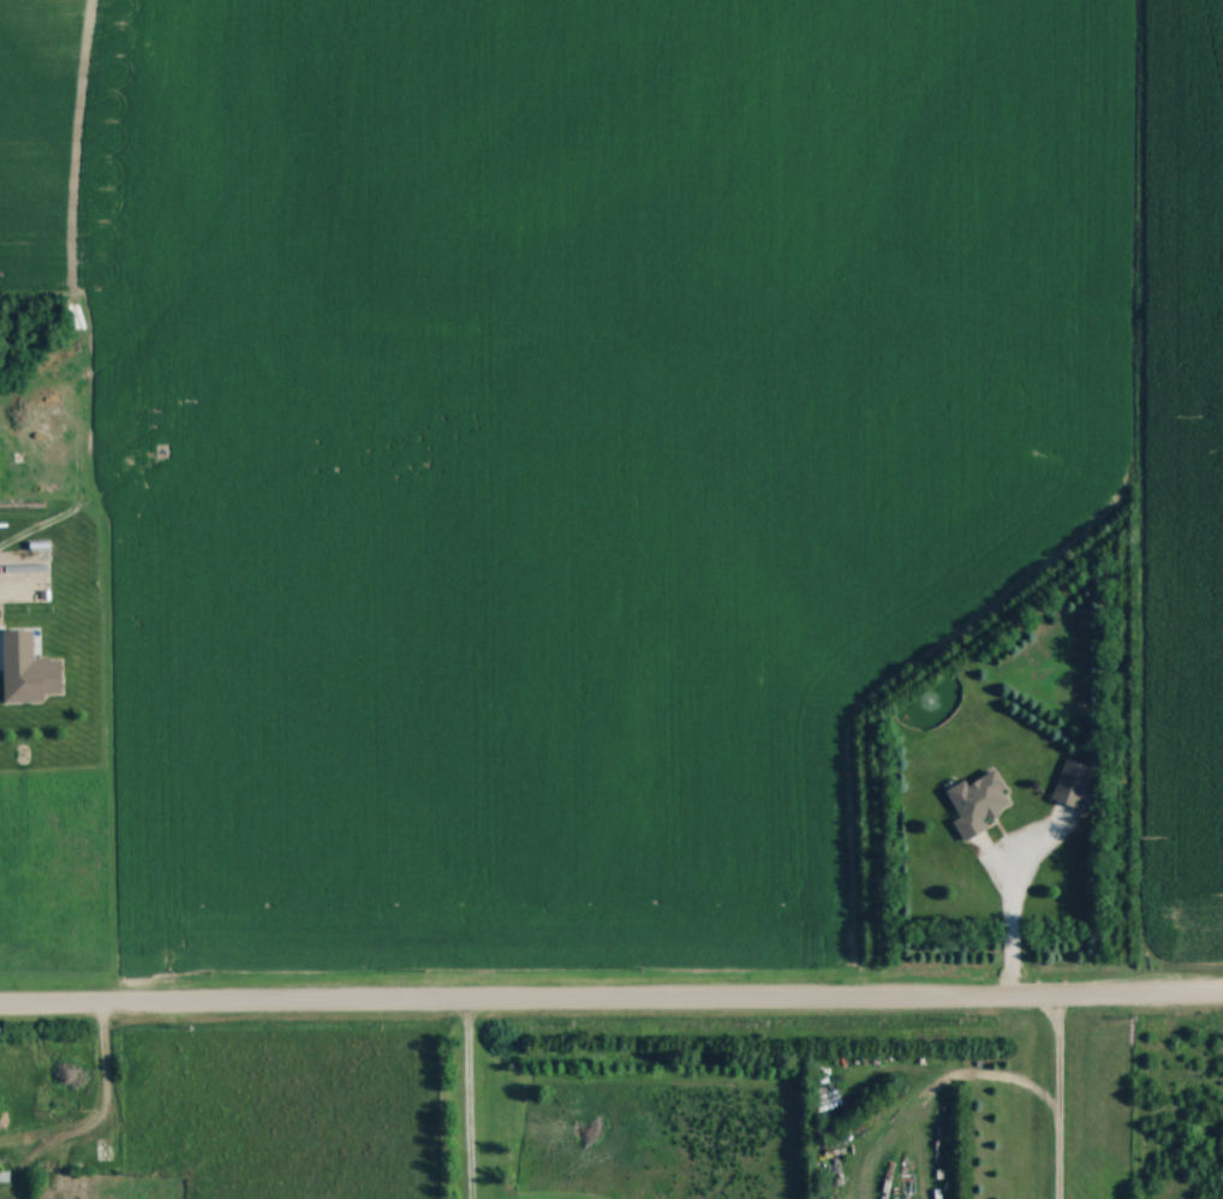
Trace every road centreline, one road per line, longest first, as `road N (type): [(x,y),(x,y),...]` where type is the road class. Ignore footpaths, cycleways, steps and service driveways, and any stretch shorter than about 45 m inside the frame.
road 1 (residential): [(0,1006),(1222,992)]

